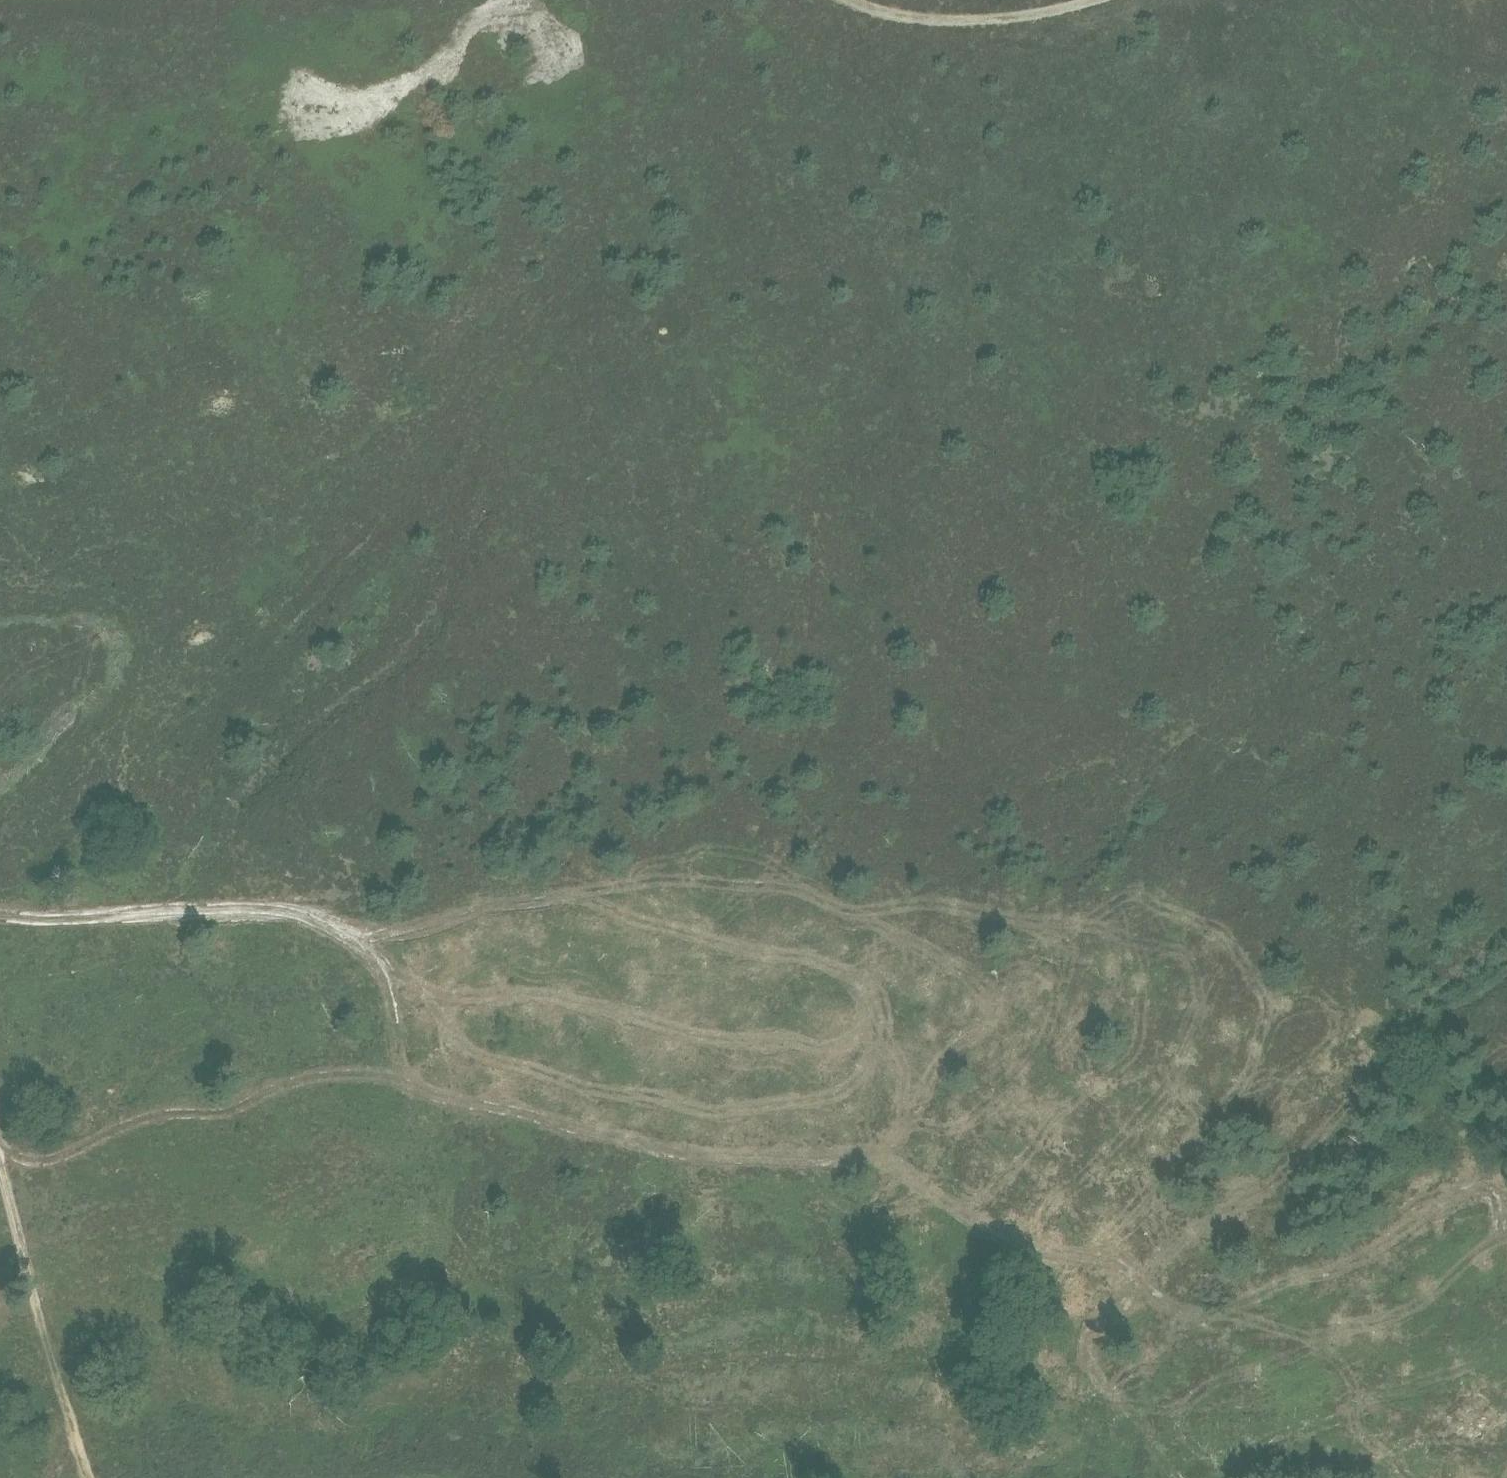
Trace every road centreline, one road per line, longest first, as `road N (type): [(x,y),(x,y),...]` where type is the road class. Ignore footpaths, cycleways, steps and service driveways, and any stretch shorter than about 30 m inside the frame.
road 1 (track): [(89,1477),(0,1157)]

